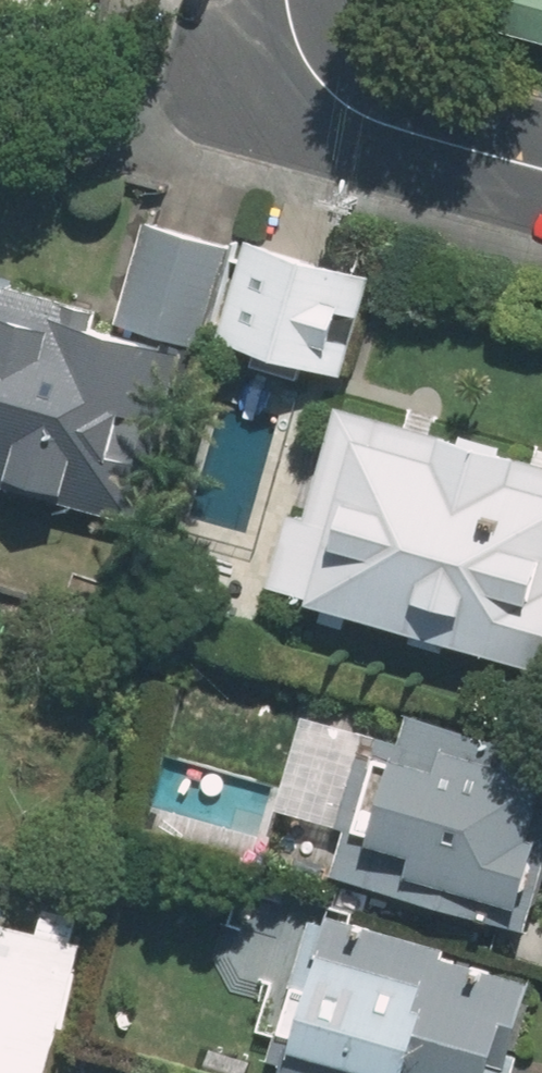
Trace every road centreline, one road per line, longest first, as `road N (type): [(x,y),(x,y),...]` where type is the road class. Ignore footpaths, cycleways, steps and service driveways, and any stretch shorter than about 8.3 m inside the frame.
road 1 (tertiary): [(288,0),(298,41),(351,107),(389,126),(541,167)]

